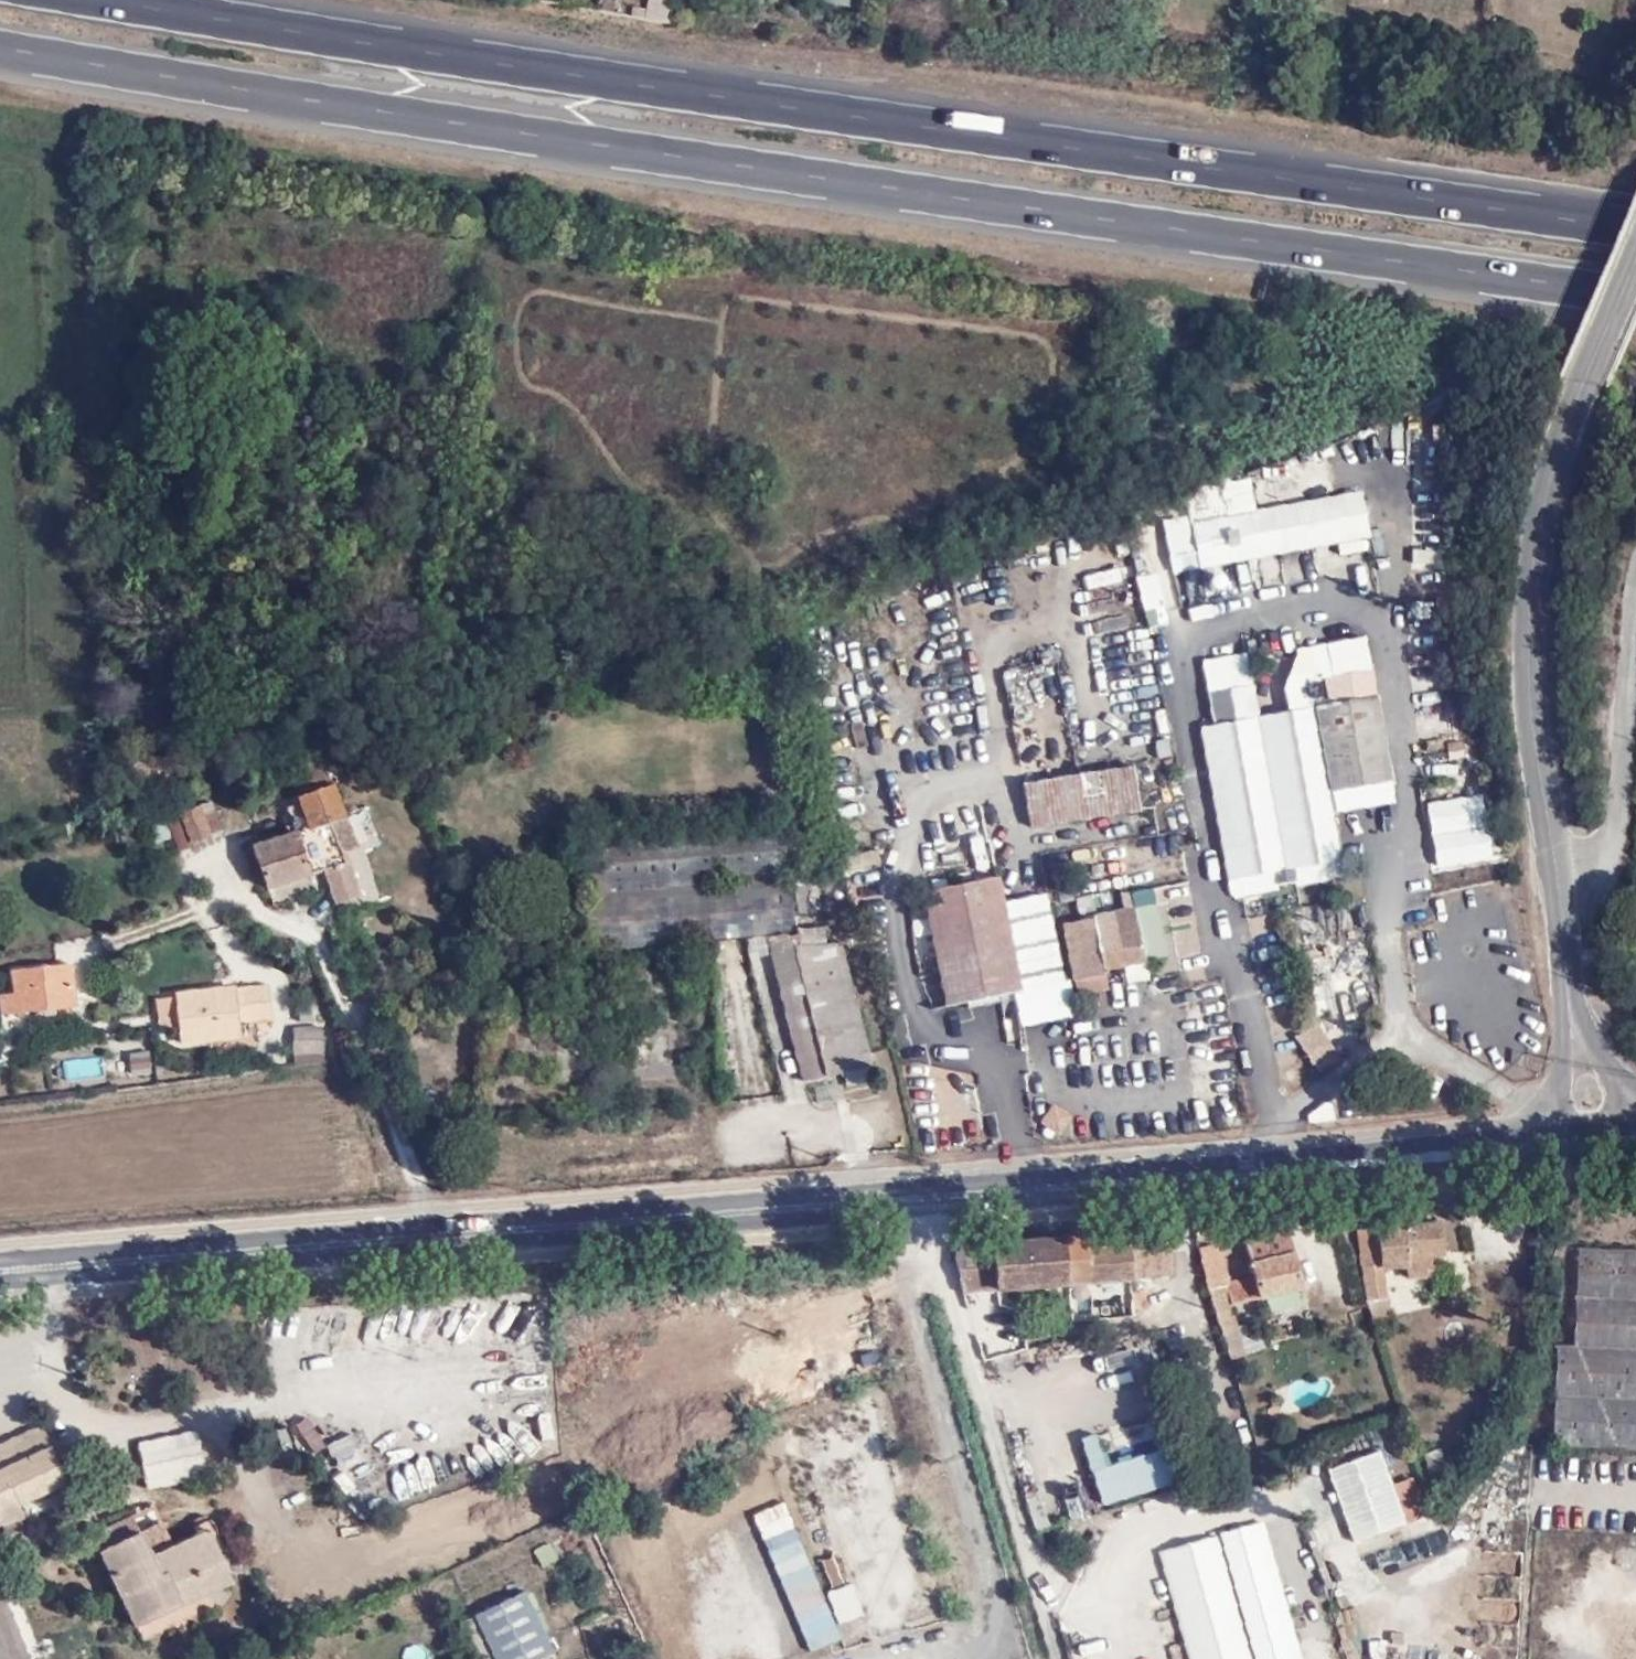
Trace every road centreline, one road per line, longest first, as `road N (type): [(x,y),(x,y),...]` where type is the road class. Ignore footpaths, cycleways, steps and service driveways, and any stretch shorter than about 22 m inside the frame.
road 1 (motorway): [(0,43),(966,198),(1635,296)]
road 2 (motorway): [(1635,227),(136,0)]
road 3 (secondary): [(0,1268),(926,1195)]
road 4 (unclassified): [(1595,1142),(1575,1040),(1528,605),(1540,499),(1635,255)]
road 5 (track): [(170,1419),(209,1433),(269,1510),(336,1553),(393,1564),(513,1513),(608,1457),(767,1328),(821,1303),(913,1277)]
road 6 (secondary): [(926,1195),(1595,1142)]
road 7 (residential): [(926,1195),(1060,1658)]

